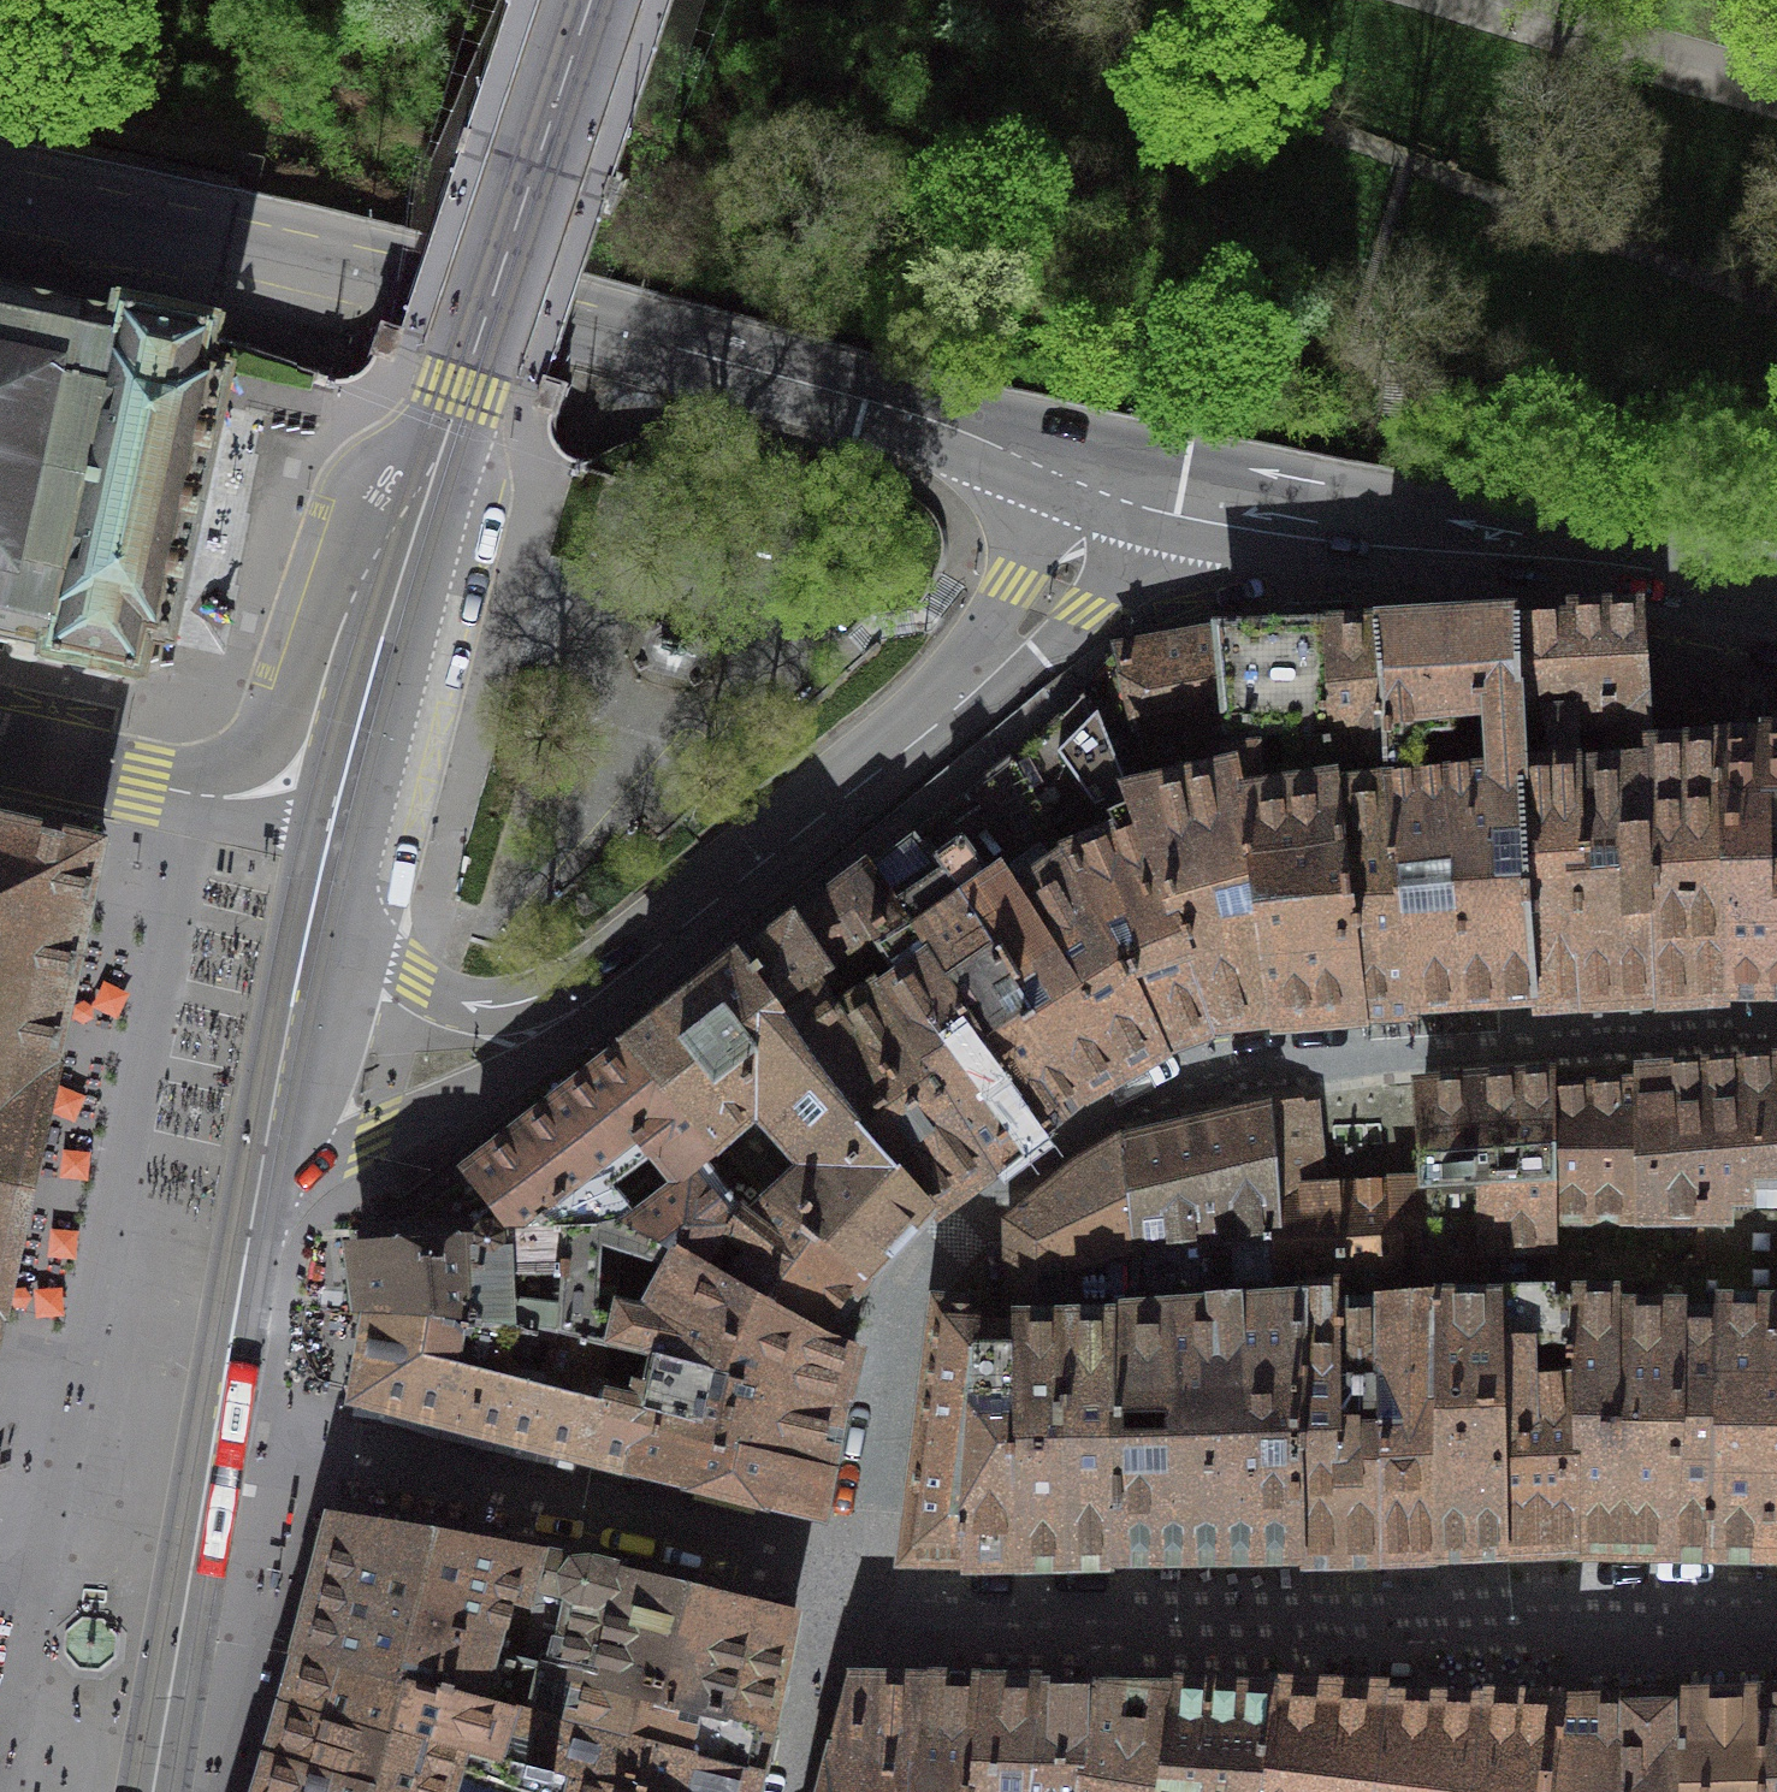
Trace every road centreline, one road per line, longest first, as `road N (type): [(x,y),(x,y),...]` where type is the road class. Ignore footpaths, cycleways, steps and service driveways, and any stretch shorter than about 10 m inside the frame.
road 1 (residential): [(845,1581),(918,1268),(1118,1105),(1284,1062),(1776,1025)]
road 2 (tertiary): [(1112,465),(320,254),(0,184)]
road 3 (residential): [(1776,1619),(964,1622),(845,1581)]
road 4 (residential): [(1112,465),(1087,533),(1008,655),(584,1003)]
road 5 (tertiary): [(1776,588),(1112,465)]
road 6 (residential): [(845,1581),(217,1420)]
road 7 (residential): [(333,811),(473,352)]
road 8 (residential): [(258,1195),(491,1081),(584,1003)]
road 9 (residential): [(152,1791),(217,1420)]
road 10 (residential): [(590,0),(473,352)]
road 11 (residential): [(333,811),(0,738)]
road 12 (residential): [(1487,0),(1776,92)]
road 13 (residential): [(584,1003),(507,1009),(454,1000),(311,914)]
road 14 (residential): [(258,1195),(311,914)]
road 15 (residential): [(217,1420),(258,1195)]
road 16 (residential): [(790,1791),(845,1581)]

